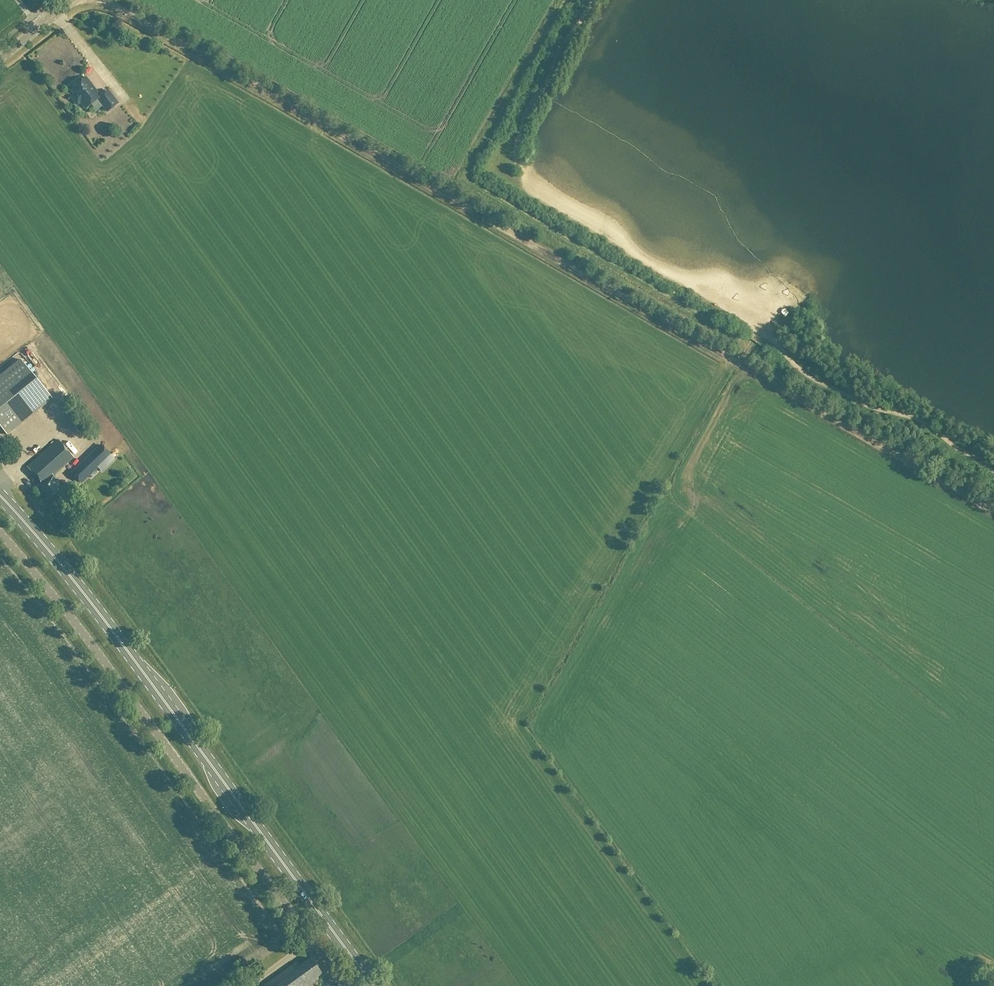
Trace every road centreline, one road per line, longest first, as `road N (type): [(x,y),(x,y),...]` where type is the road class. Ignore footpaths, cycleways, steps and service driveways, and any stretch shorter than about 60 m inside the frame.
road 1 (track): [(106,0),(993,513)]
road 2 (primary): [(373,985),(154,686),(0,496)]
road 3 (unclassified): [(345,985),(0,536)]

